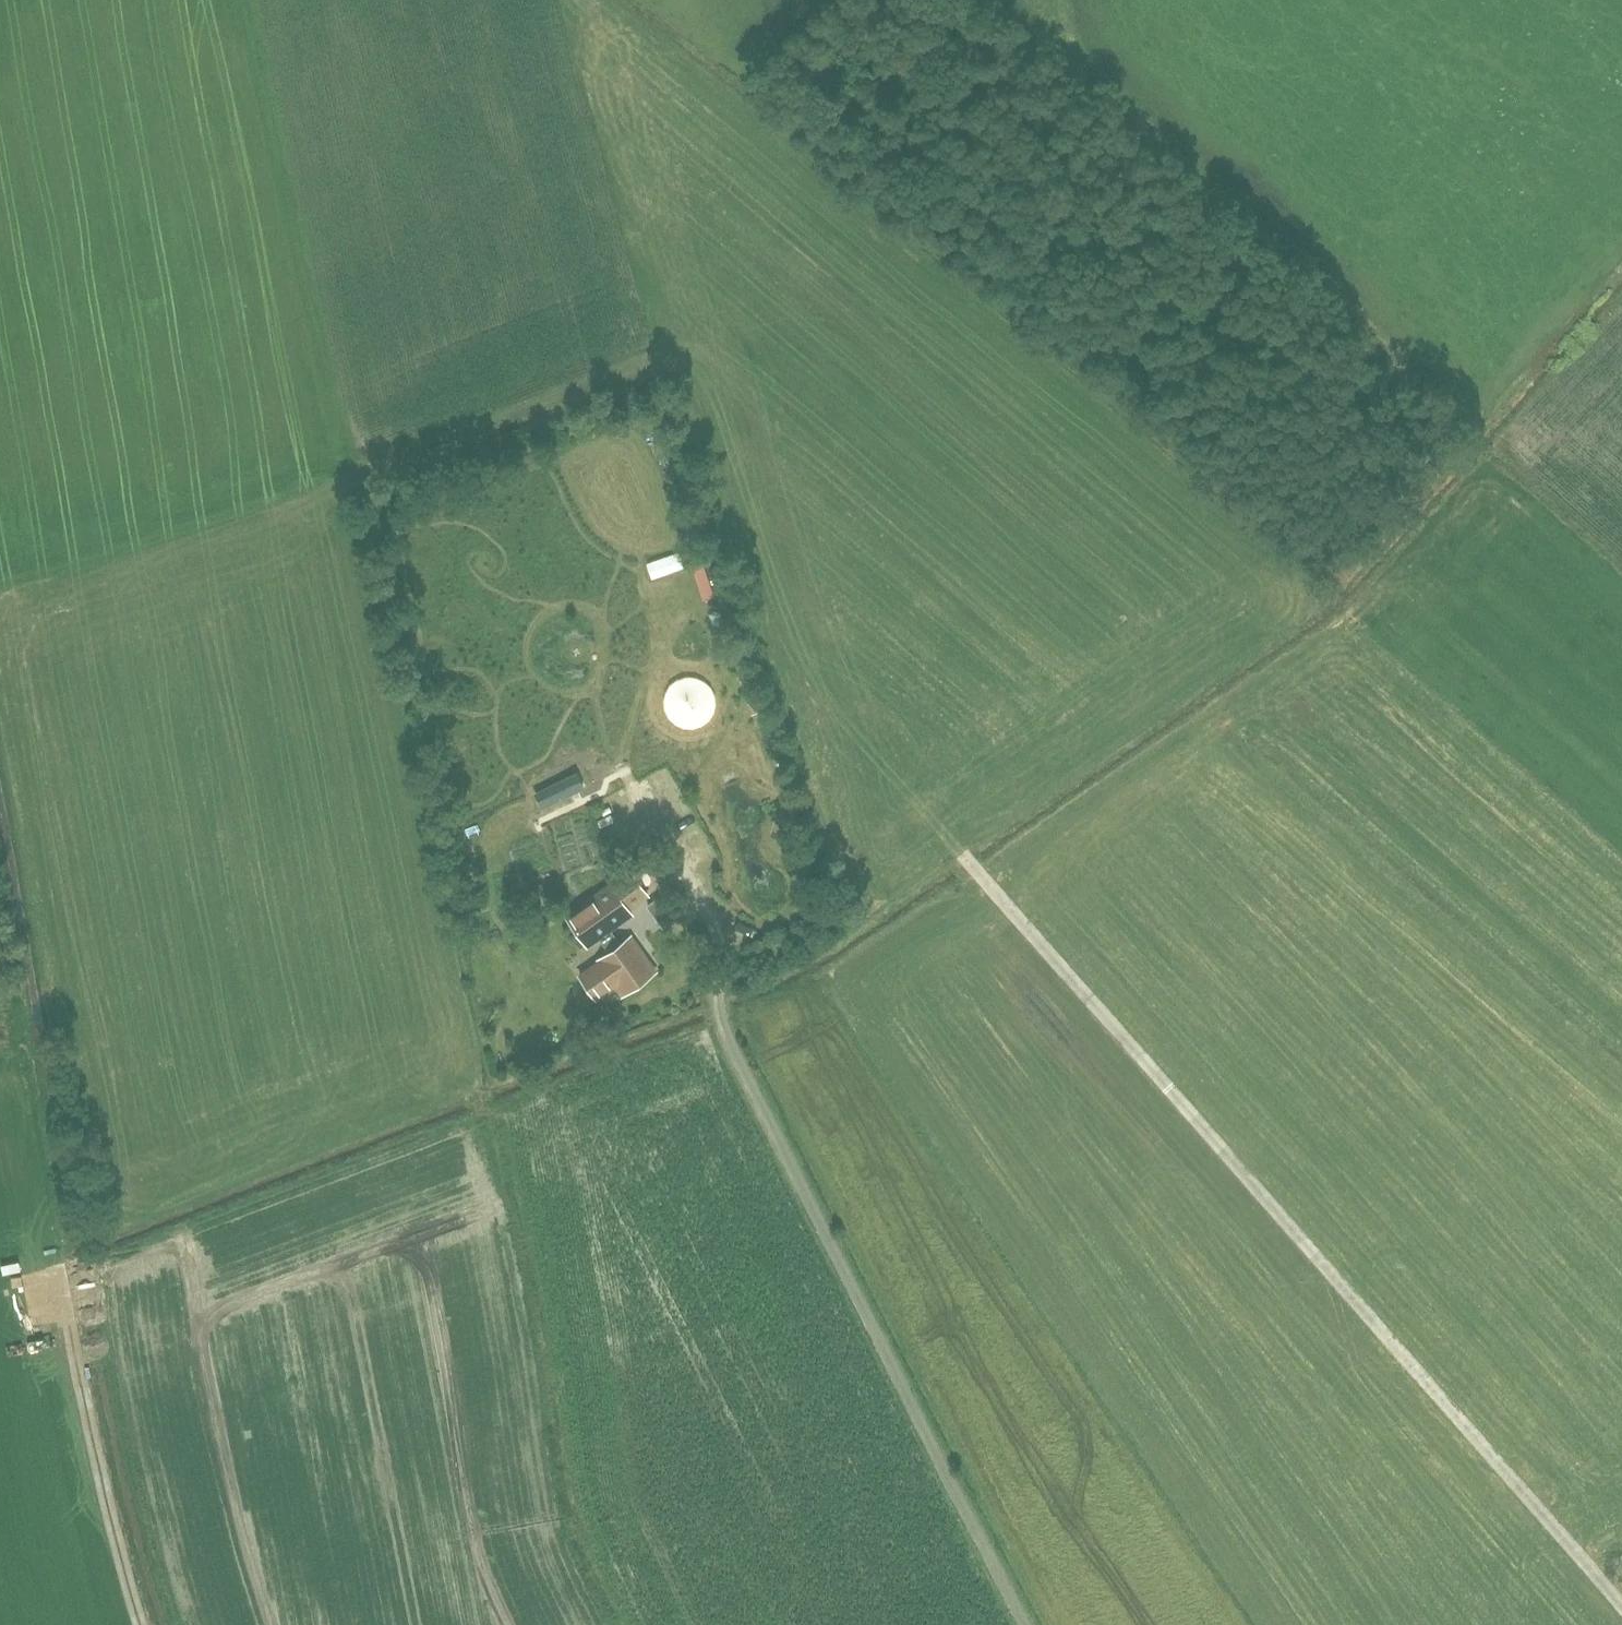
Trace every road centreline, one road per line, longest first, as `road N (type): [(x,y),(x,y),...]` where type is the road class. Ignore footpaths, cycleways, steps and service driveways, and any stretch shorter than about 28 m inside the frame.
road 1 (track): [(720,958),(711,997),(1029,1624)]

